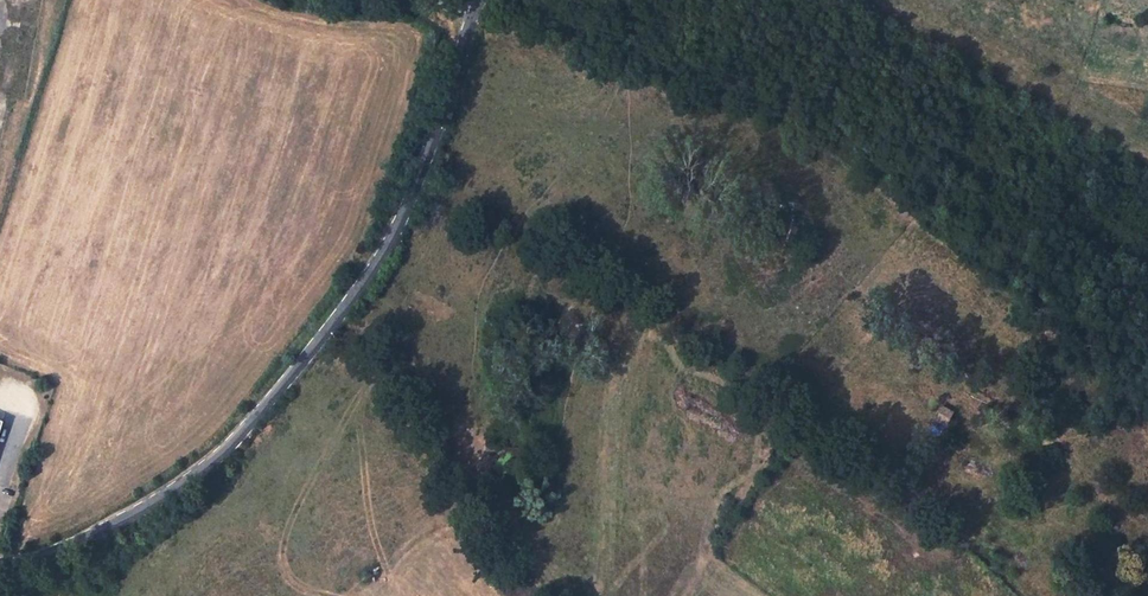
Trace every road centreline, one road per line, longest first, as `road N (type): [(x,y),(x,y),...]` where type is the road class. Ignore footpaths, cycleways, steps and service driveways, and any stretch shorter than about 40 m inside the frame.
road 1 (tertiary): [(476,0),(401,217),(328,330),(250,425),(204,471),(71,553),(0,566)]

